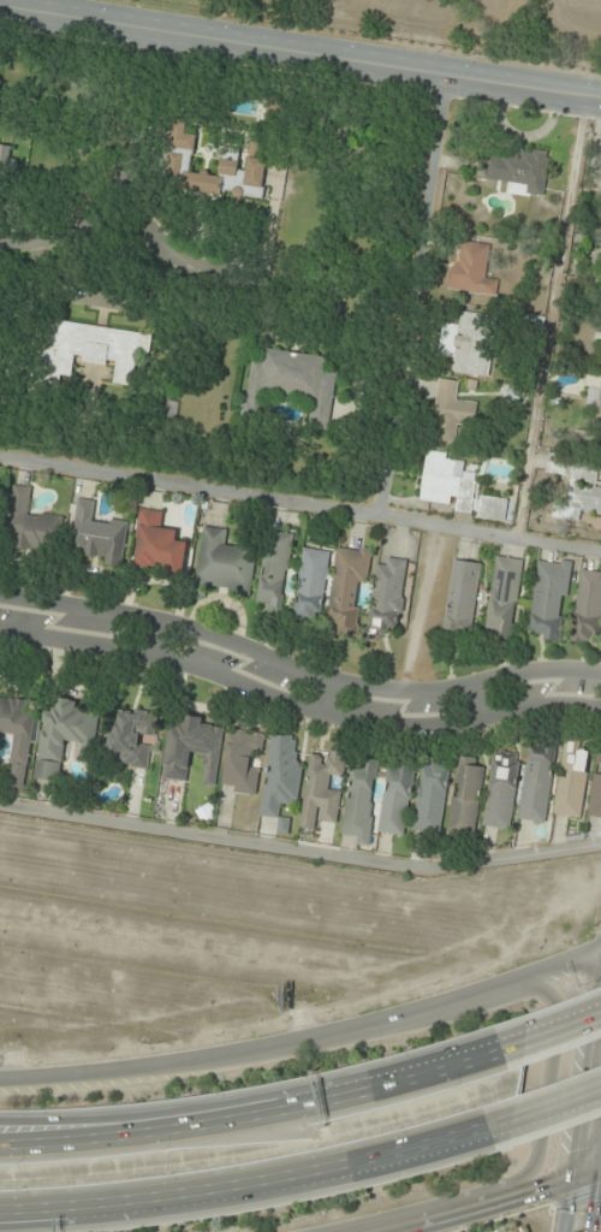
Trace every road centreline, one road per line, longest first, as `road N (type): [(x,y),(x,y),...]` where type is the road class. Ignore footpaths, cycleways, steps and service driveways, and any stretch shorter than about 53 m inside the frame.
road 1 (residential): [(0,630),(141,652),(311,711),(391,727),(436,727),(545,705),(600,707)]
road 2 (secondary): [(600,952),(303,1040),(0,1079)]
road 3 (residential): [(600,673),(553,669),(435,689),(368,687),(161,623),(0,596)]
road 4 (tertiary): [(0,8),(600,101)]
road 5 (motorway): [(505,1047),(344,1101),(245,1121),(0,1145)]
road 6 (motorway): [(0,1209),(143,1202),(244,1185),(490,1125)]
road 7 (motorway): [(465,1060),(272,1097),(0,1118)]
road 8 (residential): [(442,77),(375,516)]
road 9 (residential): [(0,236),(35,238),(96,223),(127,183),(179,36)]
road 10 (secondary): [(500,1204),(534,1171),(559,1014),(546,996),(510,984)]
road 11 (motorway): [(0,1225),(148,1209),(244,1185)]
road 12 (secondary): [(395,1231),(600,1168)]
road 13 (residential): [(127,183),(182,267),(294,276)]
road 14 (secondary): [(588,1231),(587,1174),(563,1231)]

